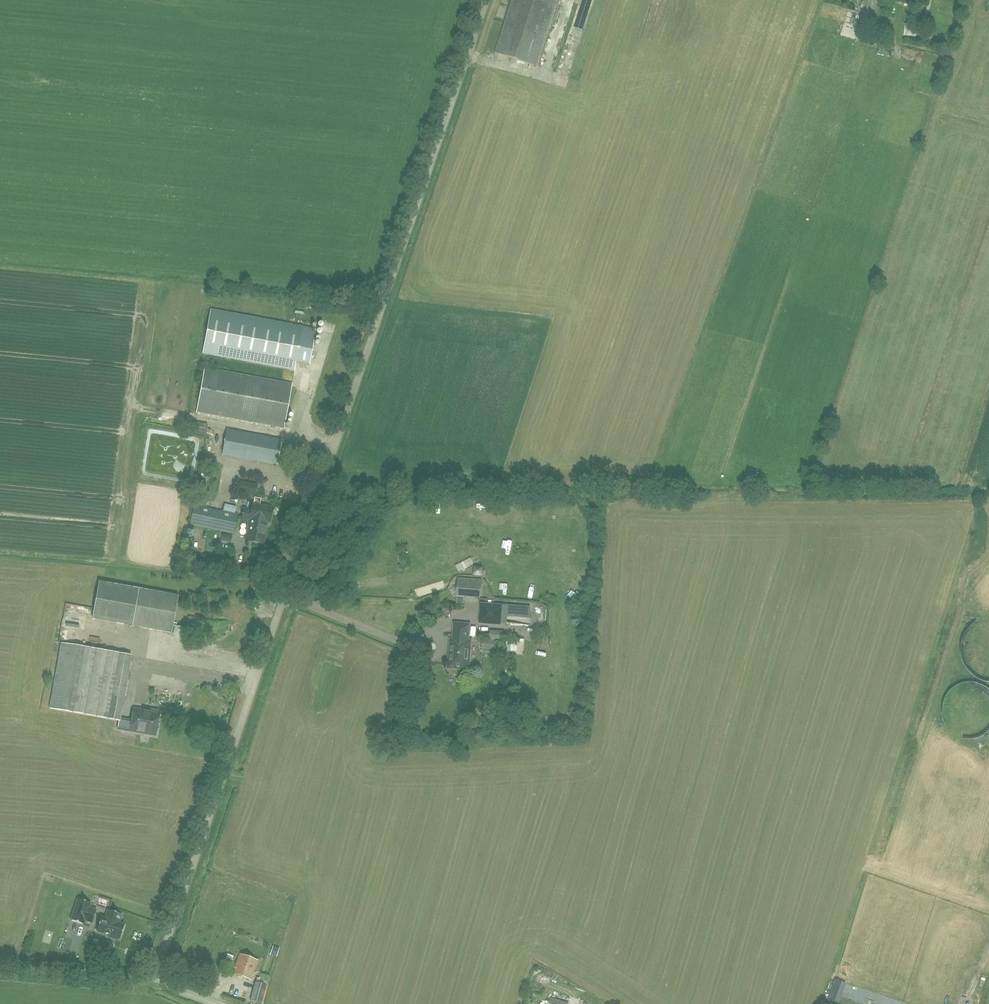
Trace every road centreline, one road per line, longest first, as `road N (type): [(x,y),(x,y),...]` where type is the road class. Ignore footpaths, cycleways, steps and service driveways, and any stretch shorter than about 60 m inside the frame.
road 1 (unclassified): [(215,1003),(164,986),(157,971),(489,0)]
road 2 (track): [(157,980),(0,965)]

